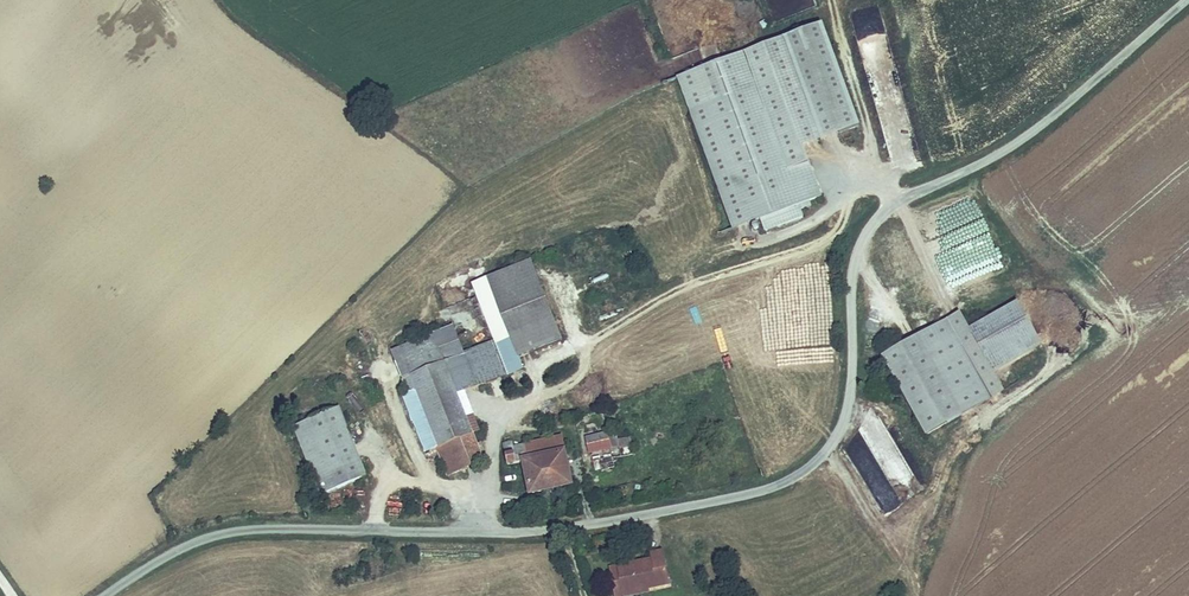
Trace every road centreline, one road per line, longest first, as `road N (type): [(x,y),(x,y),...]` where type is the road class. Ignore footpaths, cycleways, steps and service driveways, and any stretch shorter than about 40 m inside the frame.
road 1 (unclassified): [(1184,0),(1020,139),(899,197),(866,228),(852,273),(853,387),(832,440),(796,475),(743,493),(518,529),(253,527),(182,545),(104,595)]

